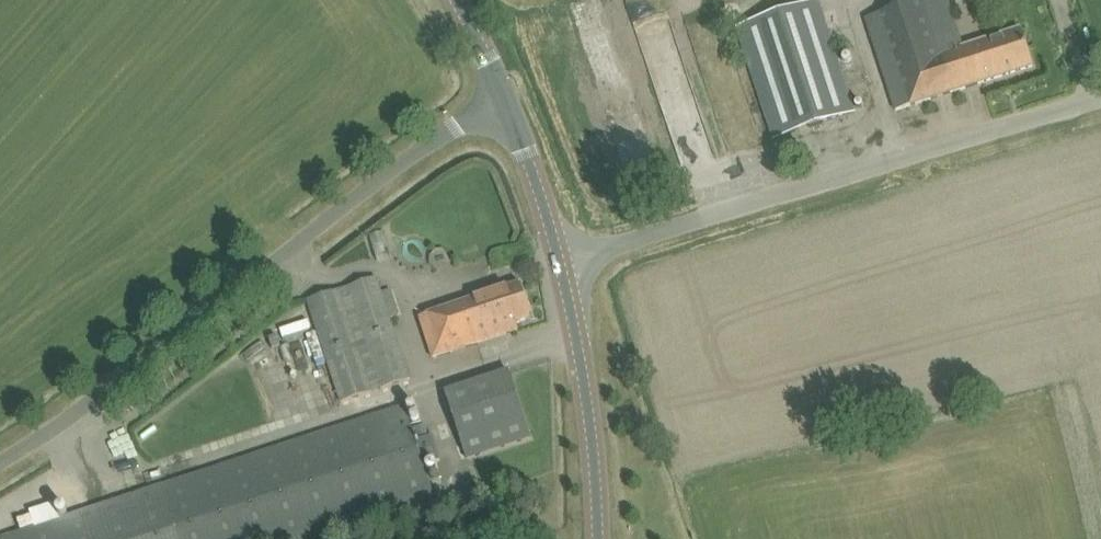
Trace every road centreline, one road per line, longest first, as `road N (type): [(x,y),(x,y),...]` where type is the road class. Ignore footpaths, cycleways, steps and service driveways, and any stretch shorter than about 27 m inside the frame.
road 1 (unclassified): [(504,97),(0,463)]
road 2 (unclassified): [(559,261),(1100,100)]
road 3 (tertiary): [(596,538),(587,404),(559,261)]
road 4 (tertiary): [(559,261),(504,97)]

